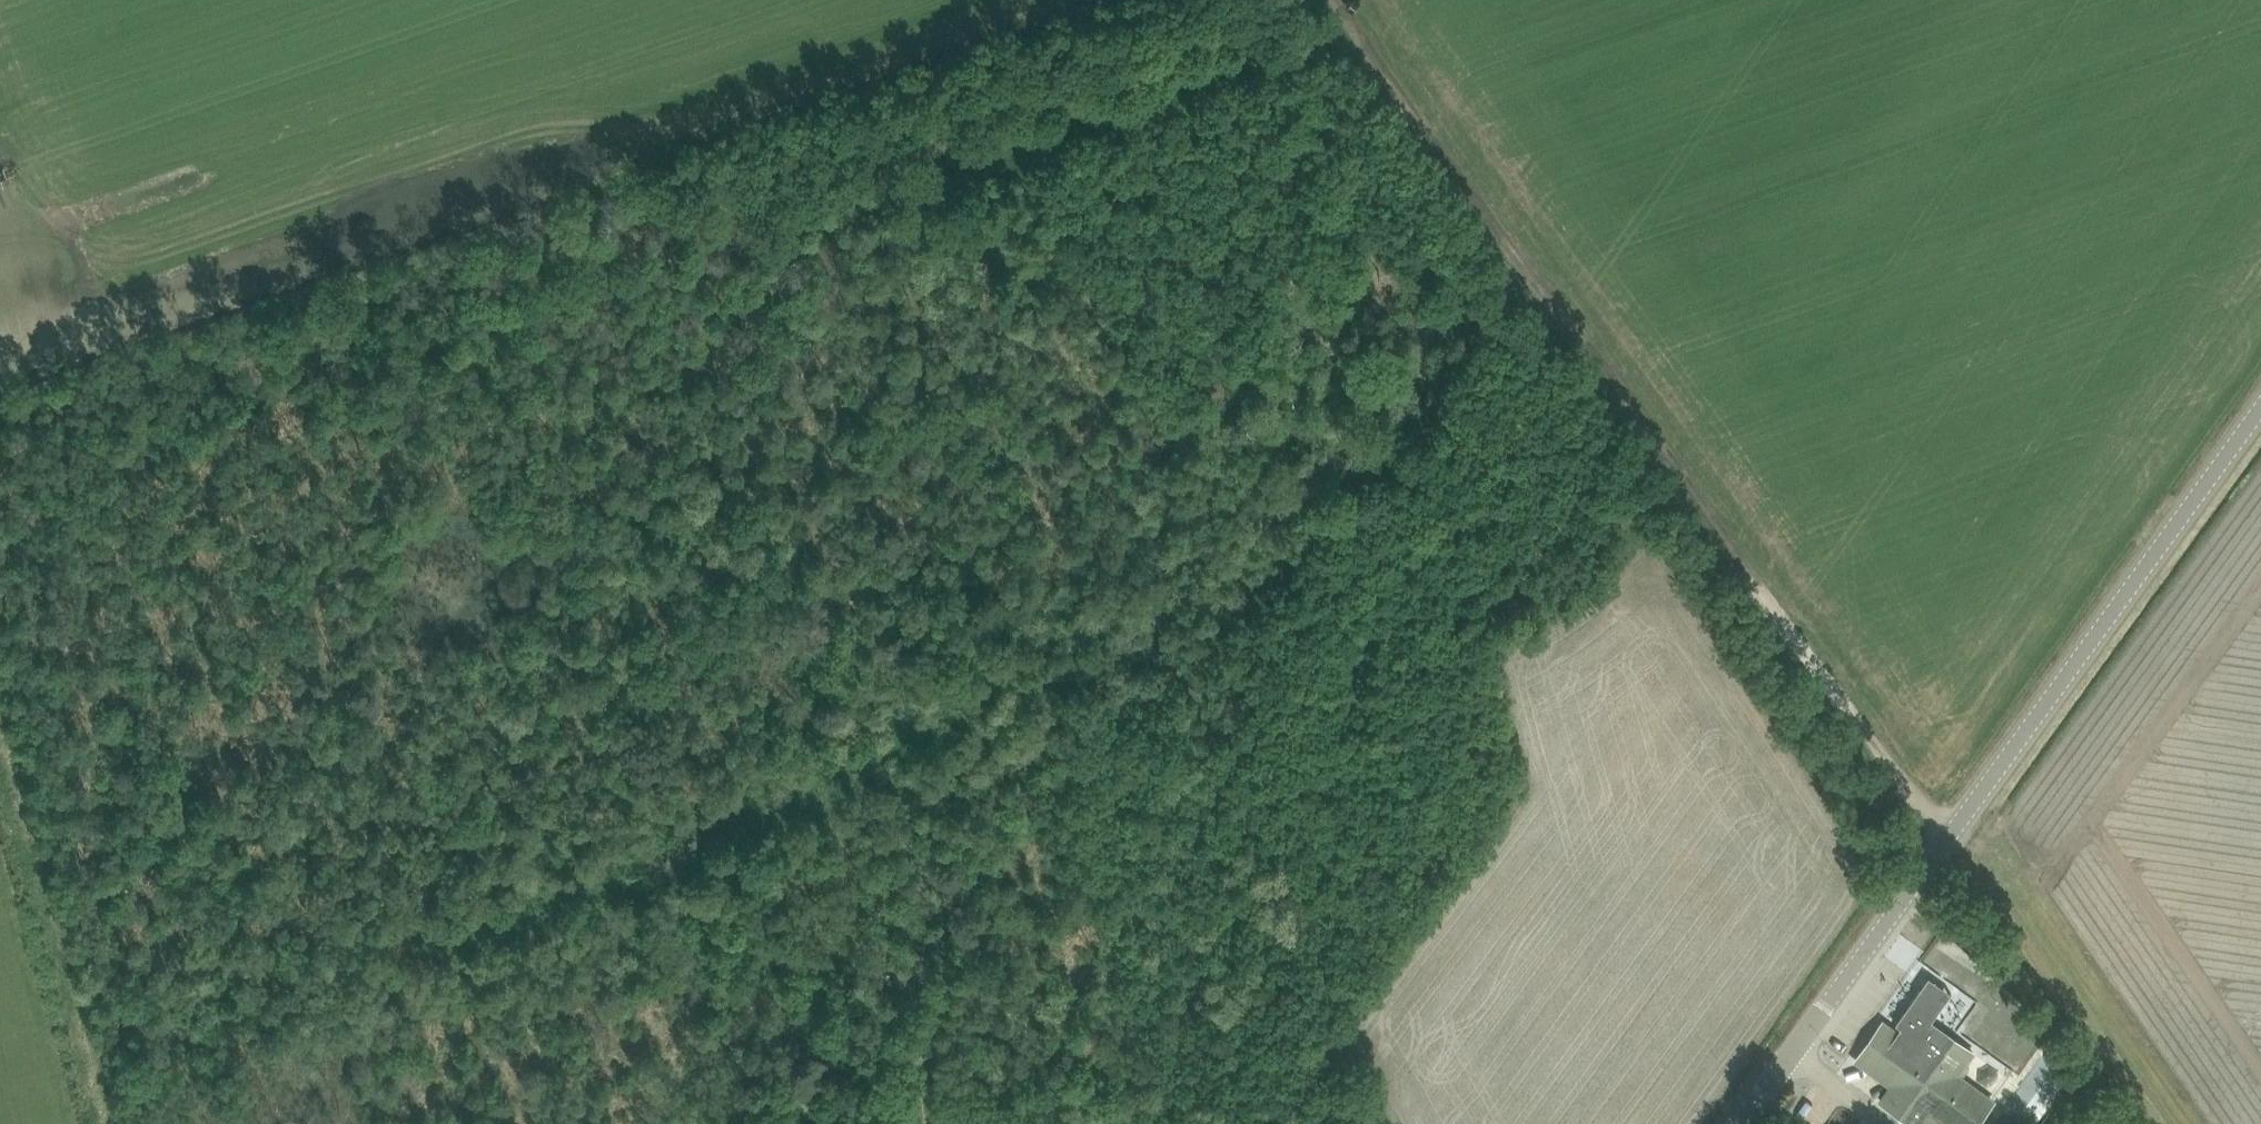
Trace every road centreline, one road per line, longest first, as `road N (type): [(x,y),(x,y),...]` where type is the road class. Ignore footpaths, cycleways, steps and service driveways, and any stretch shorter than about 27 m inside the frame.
road 1 (track): [(1348,0),(1948,841)]
road 2 (unclassified): [(1742,1123),(2260,410)]

